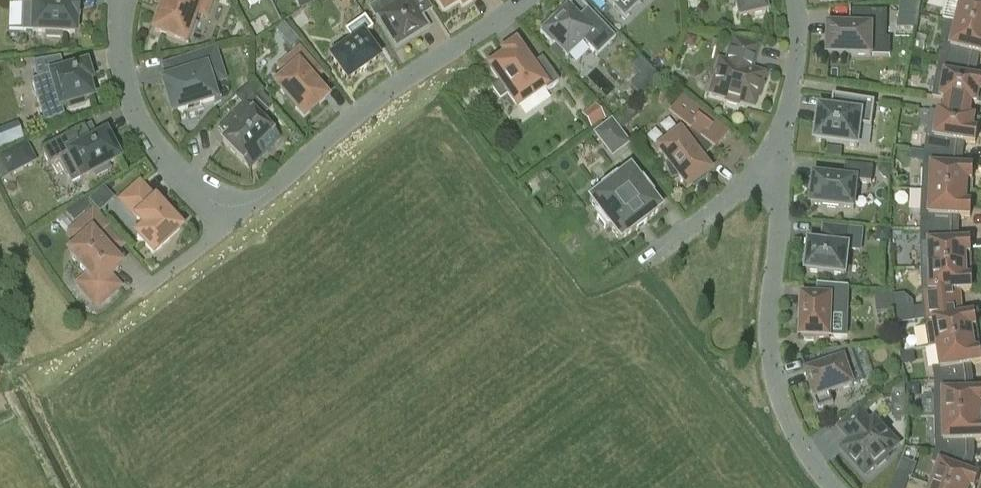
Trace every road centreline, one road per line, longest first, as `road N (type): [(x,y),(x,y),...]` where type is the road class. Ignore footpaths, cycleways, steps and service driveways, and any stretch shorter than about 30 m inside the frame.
road 1 (residential): [(225,207),(250,205),(371,106),(527,0)]
road 2 (residential): [(831,487),(787,411),(771,353),(783,144)]
road 3 (residential): [(116,0),(122,68),(154,150),(203,198),(225,207)]
road 4 (residential): [(783,144),(756,179),(645,263)]
road 5 (residential): [(783,144),(794,0)]
road 6 (residential): [(225,207),(223,231),(139,292)]

